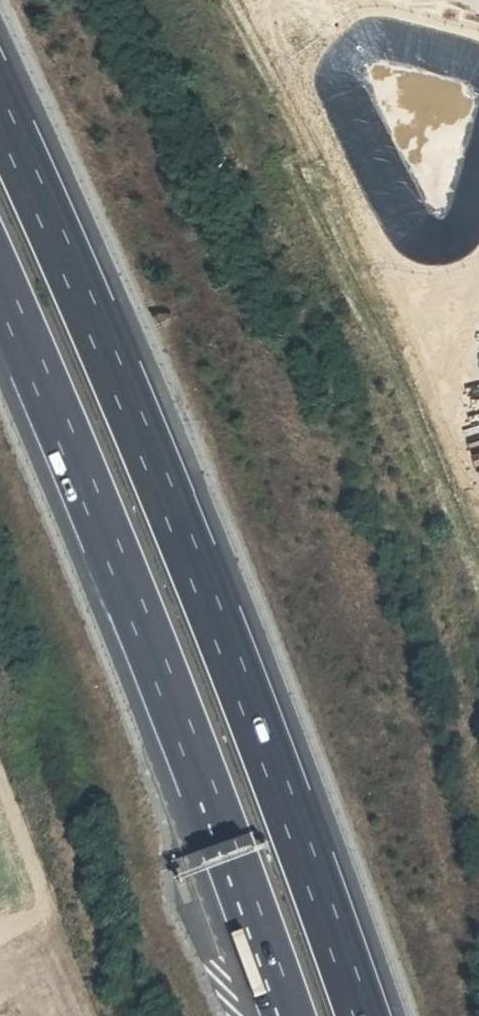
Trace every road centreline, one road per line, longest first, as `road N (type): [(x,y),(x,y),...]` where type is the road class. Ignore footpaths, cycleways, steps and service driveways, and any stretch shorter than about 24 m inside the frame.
road 1 (motorway): [(362,1015),(295,822),(74,271),(0,112)]
road 2 (motorway): [(0,278),(289,1015)]
road 3 (track): [(117,1015),(0,740)]

